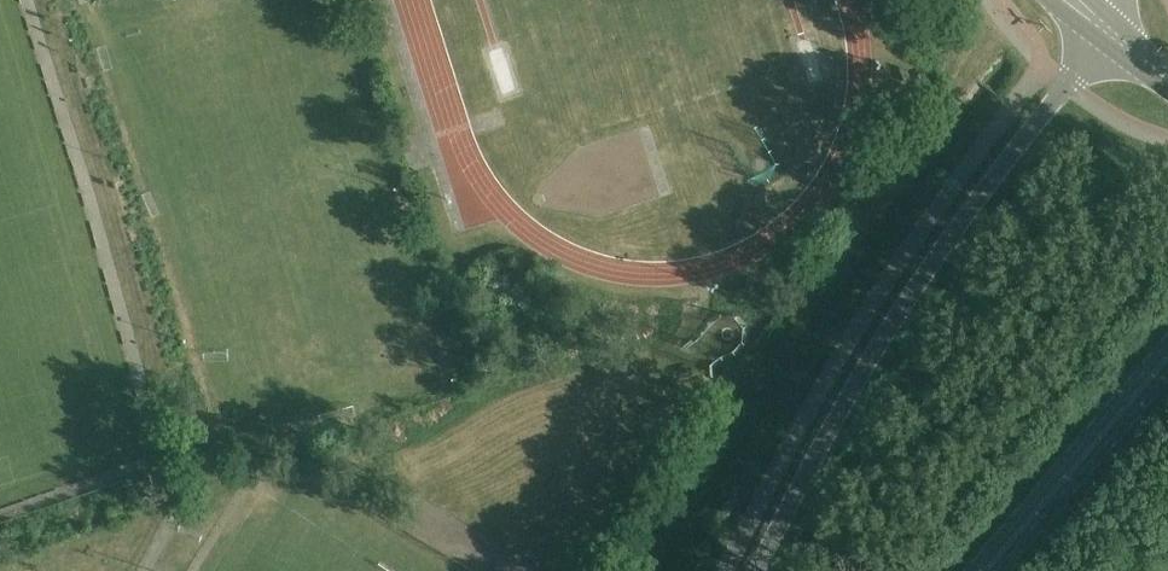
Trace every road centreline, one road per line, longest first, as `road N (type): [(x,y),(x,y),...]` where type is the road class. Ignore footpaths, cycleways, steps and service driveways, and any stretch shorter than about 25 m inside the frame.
road 1 (secondary): [(1092,15),(1068,81),(945,241),(814,445),(748,570)]
road 2 (secondary): [(986,570),(1167,359)]

